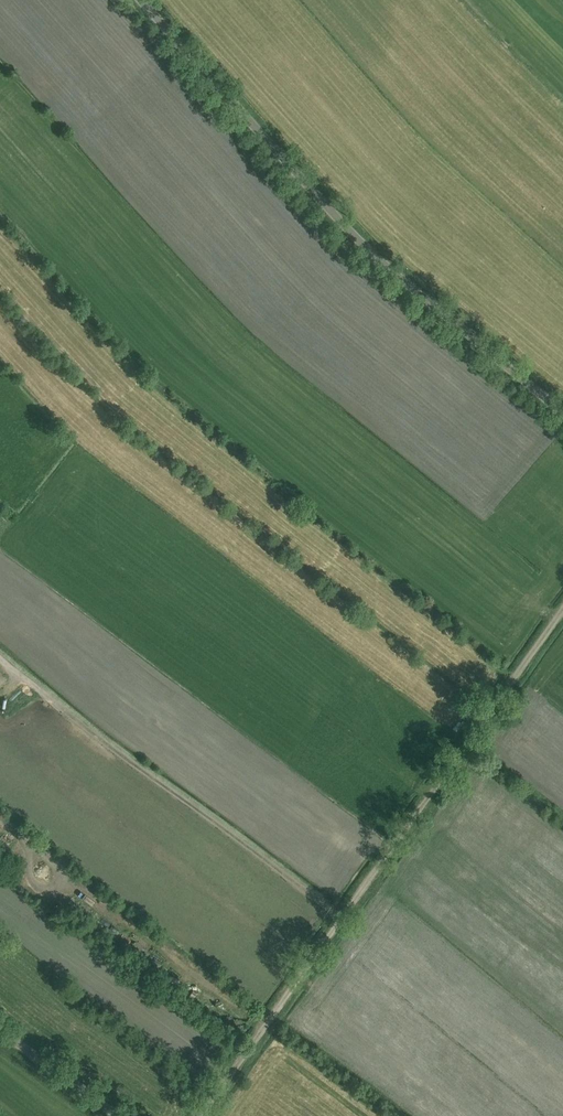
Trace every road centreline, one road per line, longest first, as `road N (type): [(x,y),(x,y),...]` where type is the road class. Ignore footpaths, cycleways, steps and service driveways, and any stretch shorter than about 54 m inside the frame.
road 1 (track): [(562,613),(206,1115)]
road 2 (unclassified): [(562,416),(284,176),(141,0)]
road 3 (unclassified): [(114,1115),(0,1029)]

